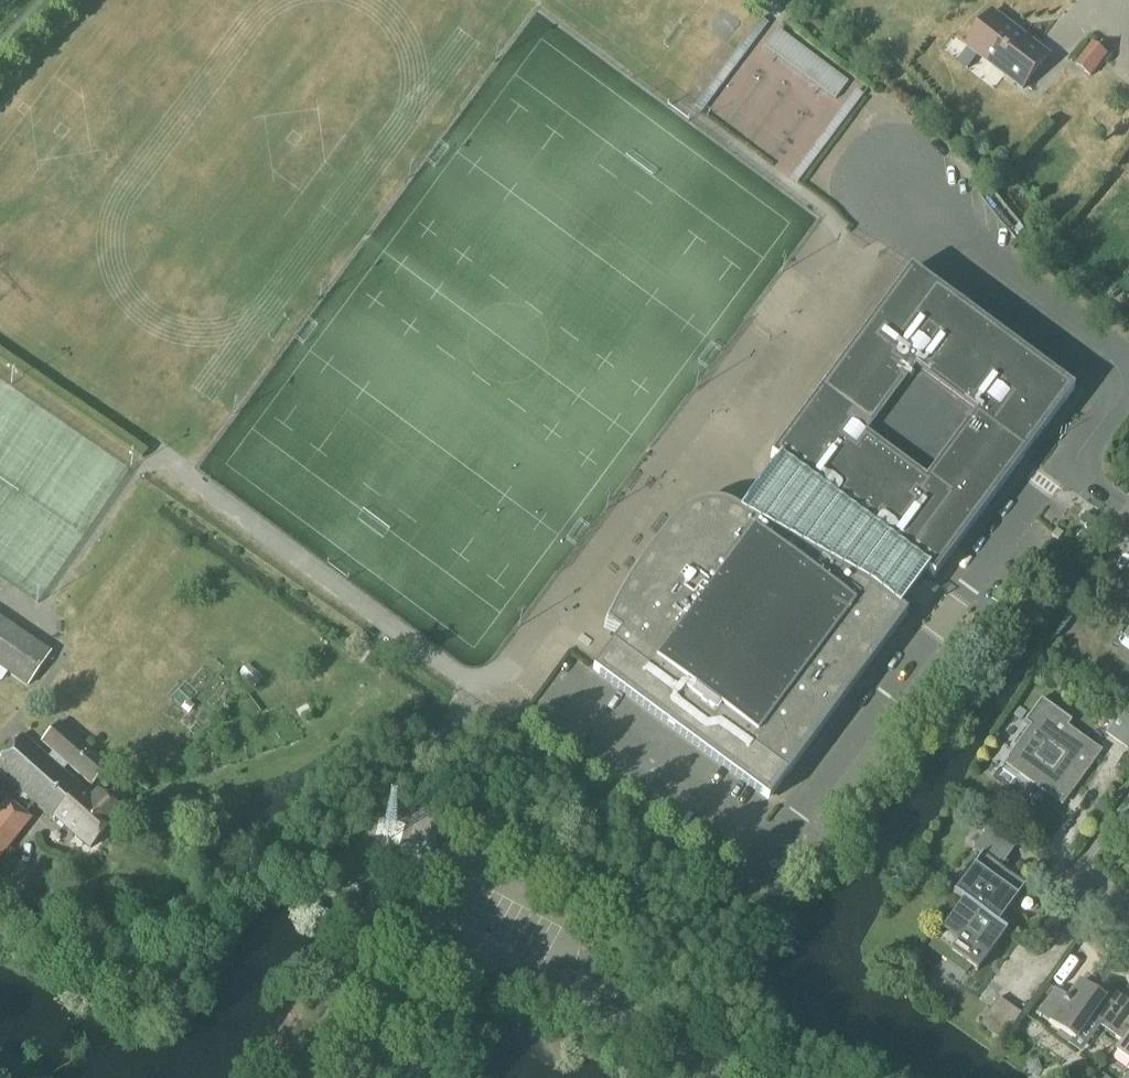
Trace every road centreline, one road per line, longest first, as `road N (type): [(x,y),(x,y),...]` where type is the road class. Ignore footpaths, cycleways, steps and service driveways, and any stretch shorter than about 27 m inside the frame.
road 1 (residential): [(726,1077),(399,899)]

